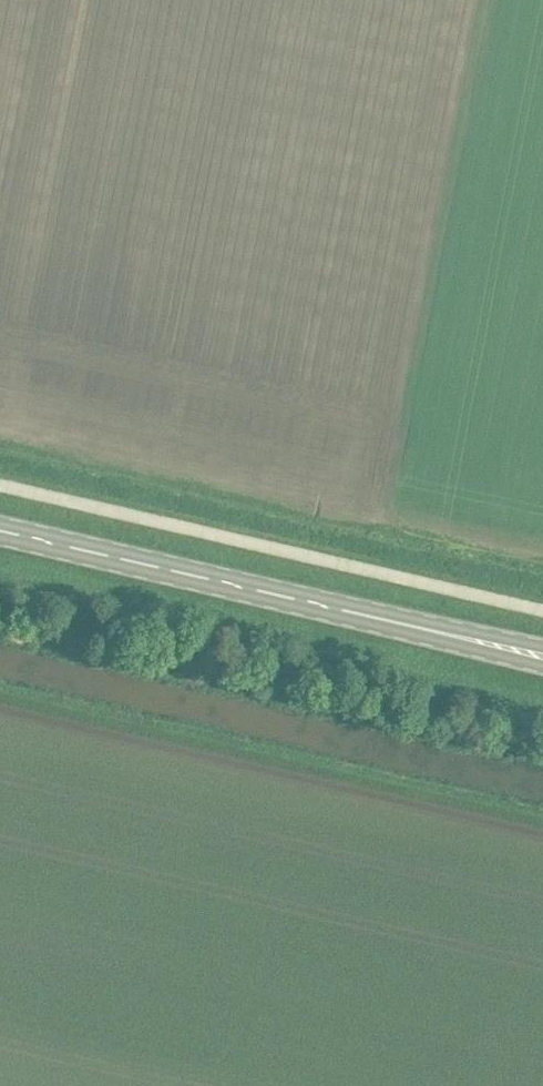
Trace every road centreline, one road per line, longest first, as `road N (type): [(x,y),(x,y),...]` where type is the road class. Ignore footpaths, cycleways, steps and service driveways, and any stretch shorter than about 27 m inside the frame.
road 1 (primary): [(542,653),(0,526)]

